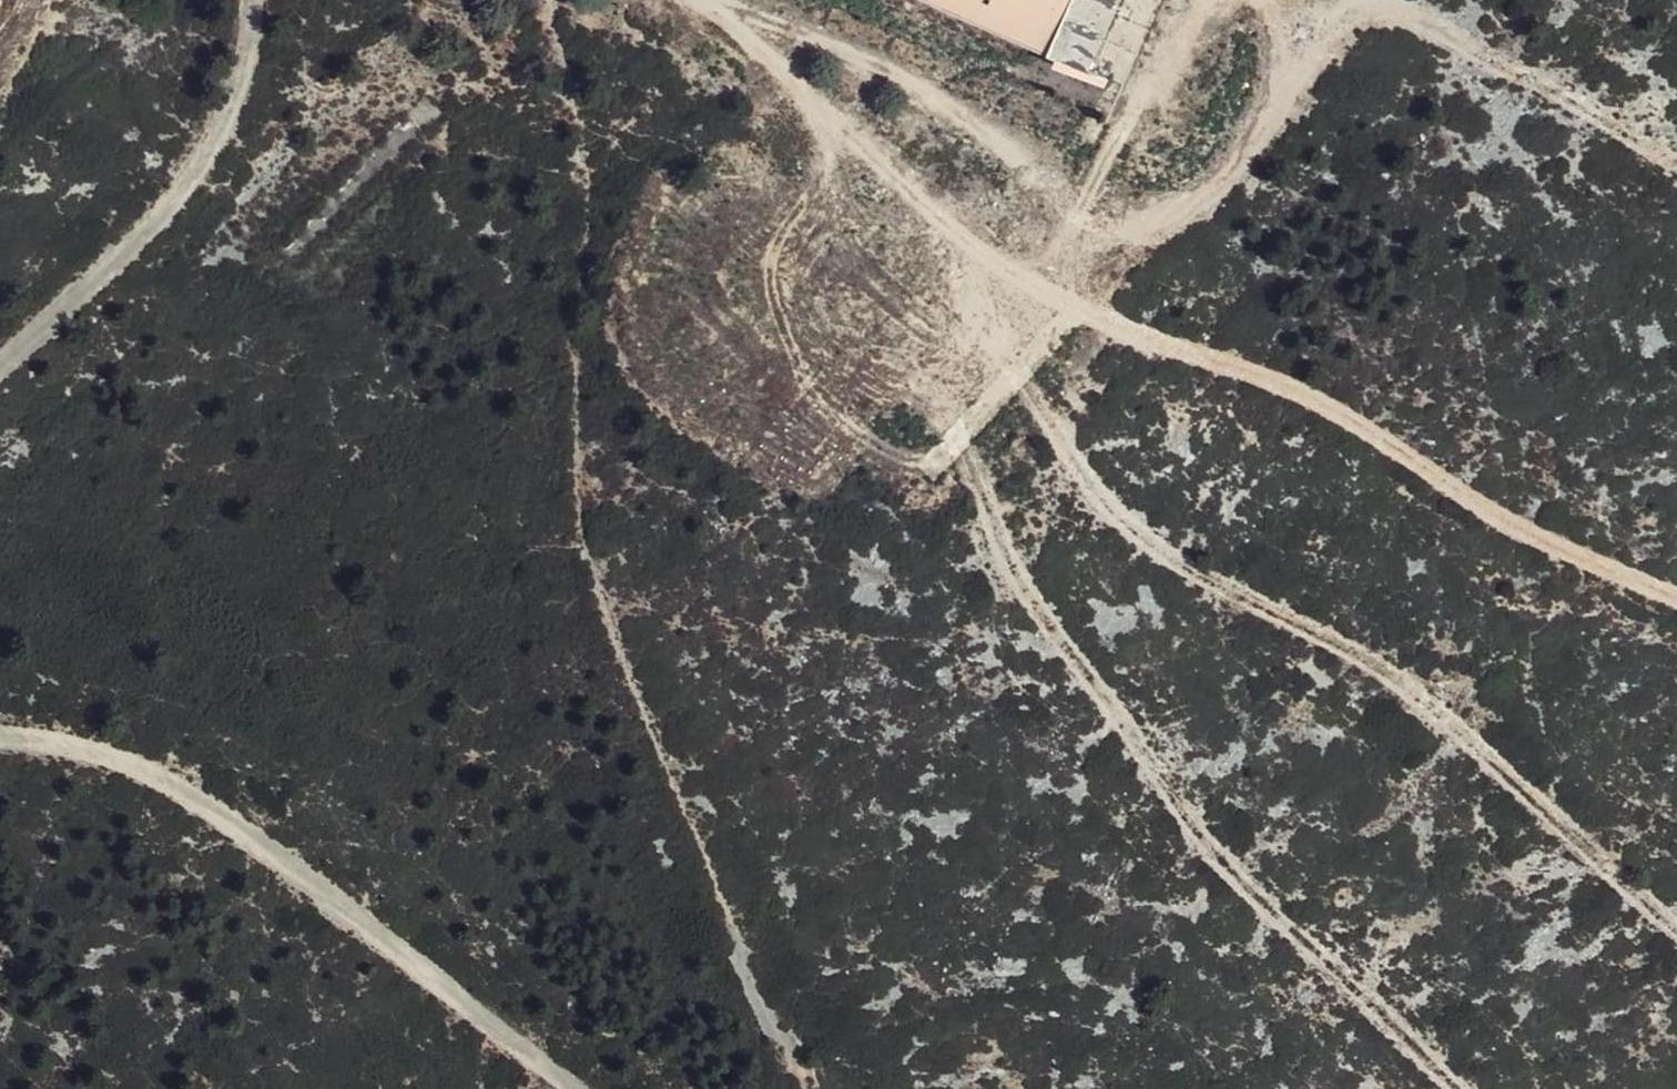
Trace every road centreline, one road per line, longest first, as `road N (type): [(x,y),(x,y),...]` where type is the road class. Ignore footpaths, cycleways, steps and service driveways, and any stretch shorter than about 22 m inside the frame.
road 1 (track): [(1676,587),(1513,518),(1332,403),(1112,318),(958,225),(916,173),(684,0)]
road 2 (unclassified): [(606,1088),(208,802),(63,742),(0,735)]
road 3 (unclassified): [(0,366),(165,218),(241,113),(257,0)]

